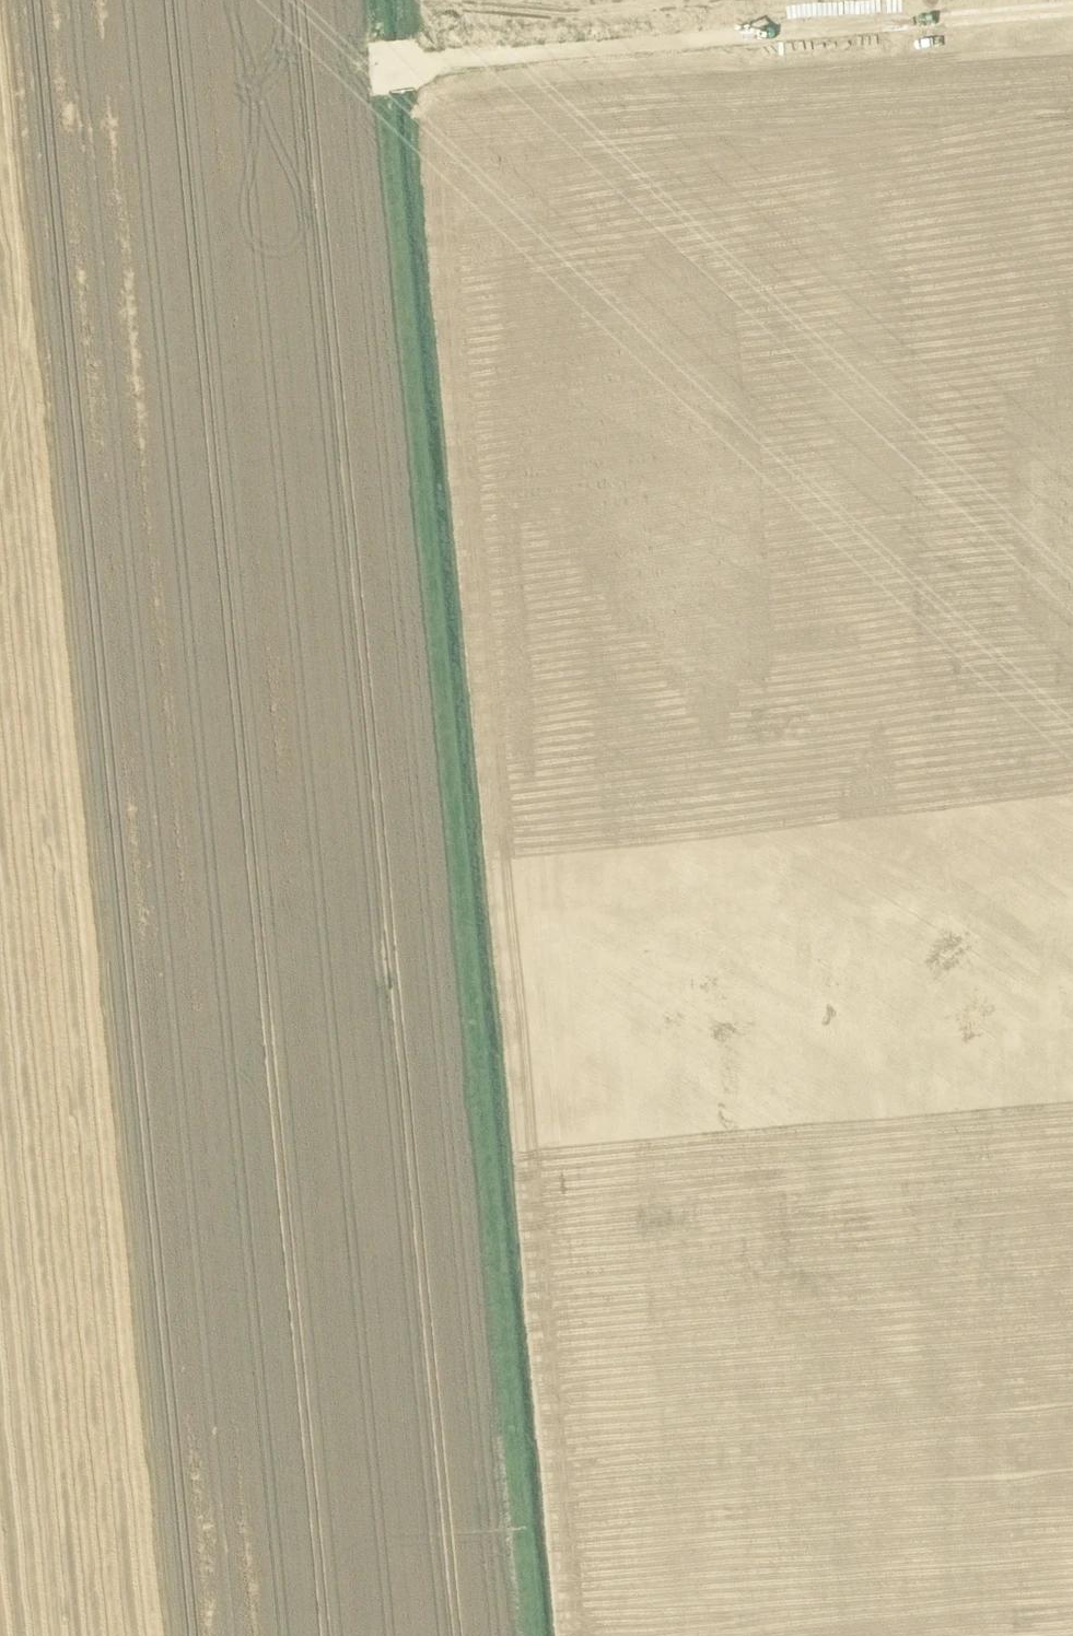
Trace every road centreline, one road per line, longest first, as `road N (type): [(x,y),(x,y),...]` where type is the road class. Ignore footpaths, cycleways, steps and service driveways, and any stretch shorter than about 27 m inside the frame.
road 1 (track): [(454,69),(1072,14)]

